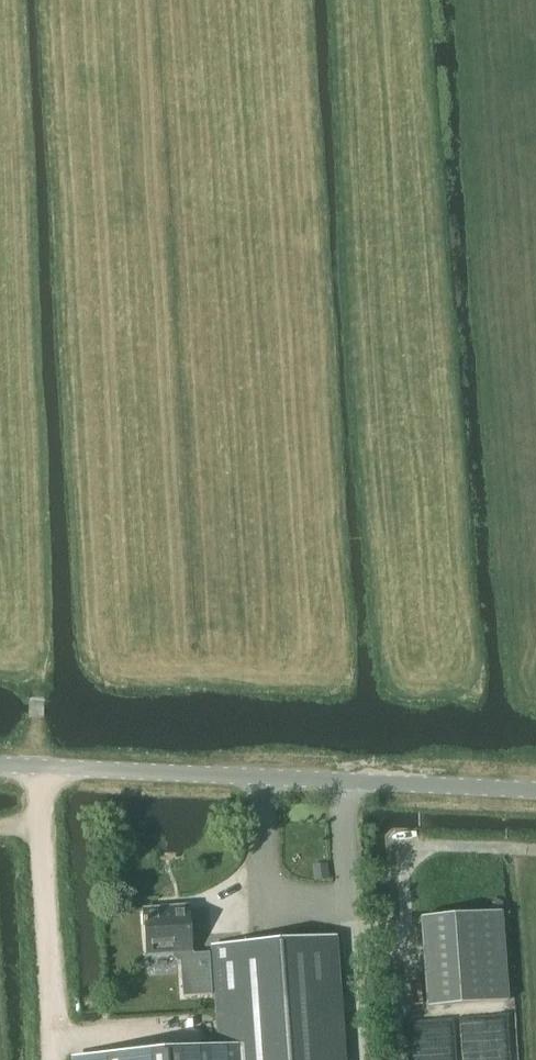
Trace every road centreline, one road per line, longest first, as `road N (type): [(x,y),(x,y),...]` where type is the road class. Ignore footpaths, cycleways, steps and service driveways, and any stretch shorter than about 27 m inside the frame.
road 1 (unclassified): [(535,795),(0,765)]

